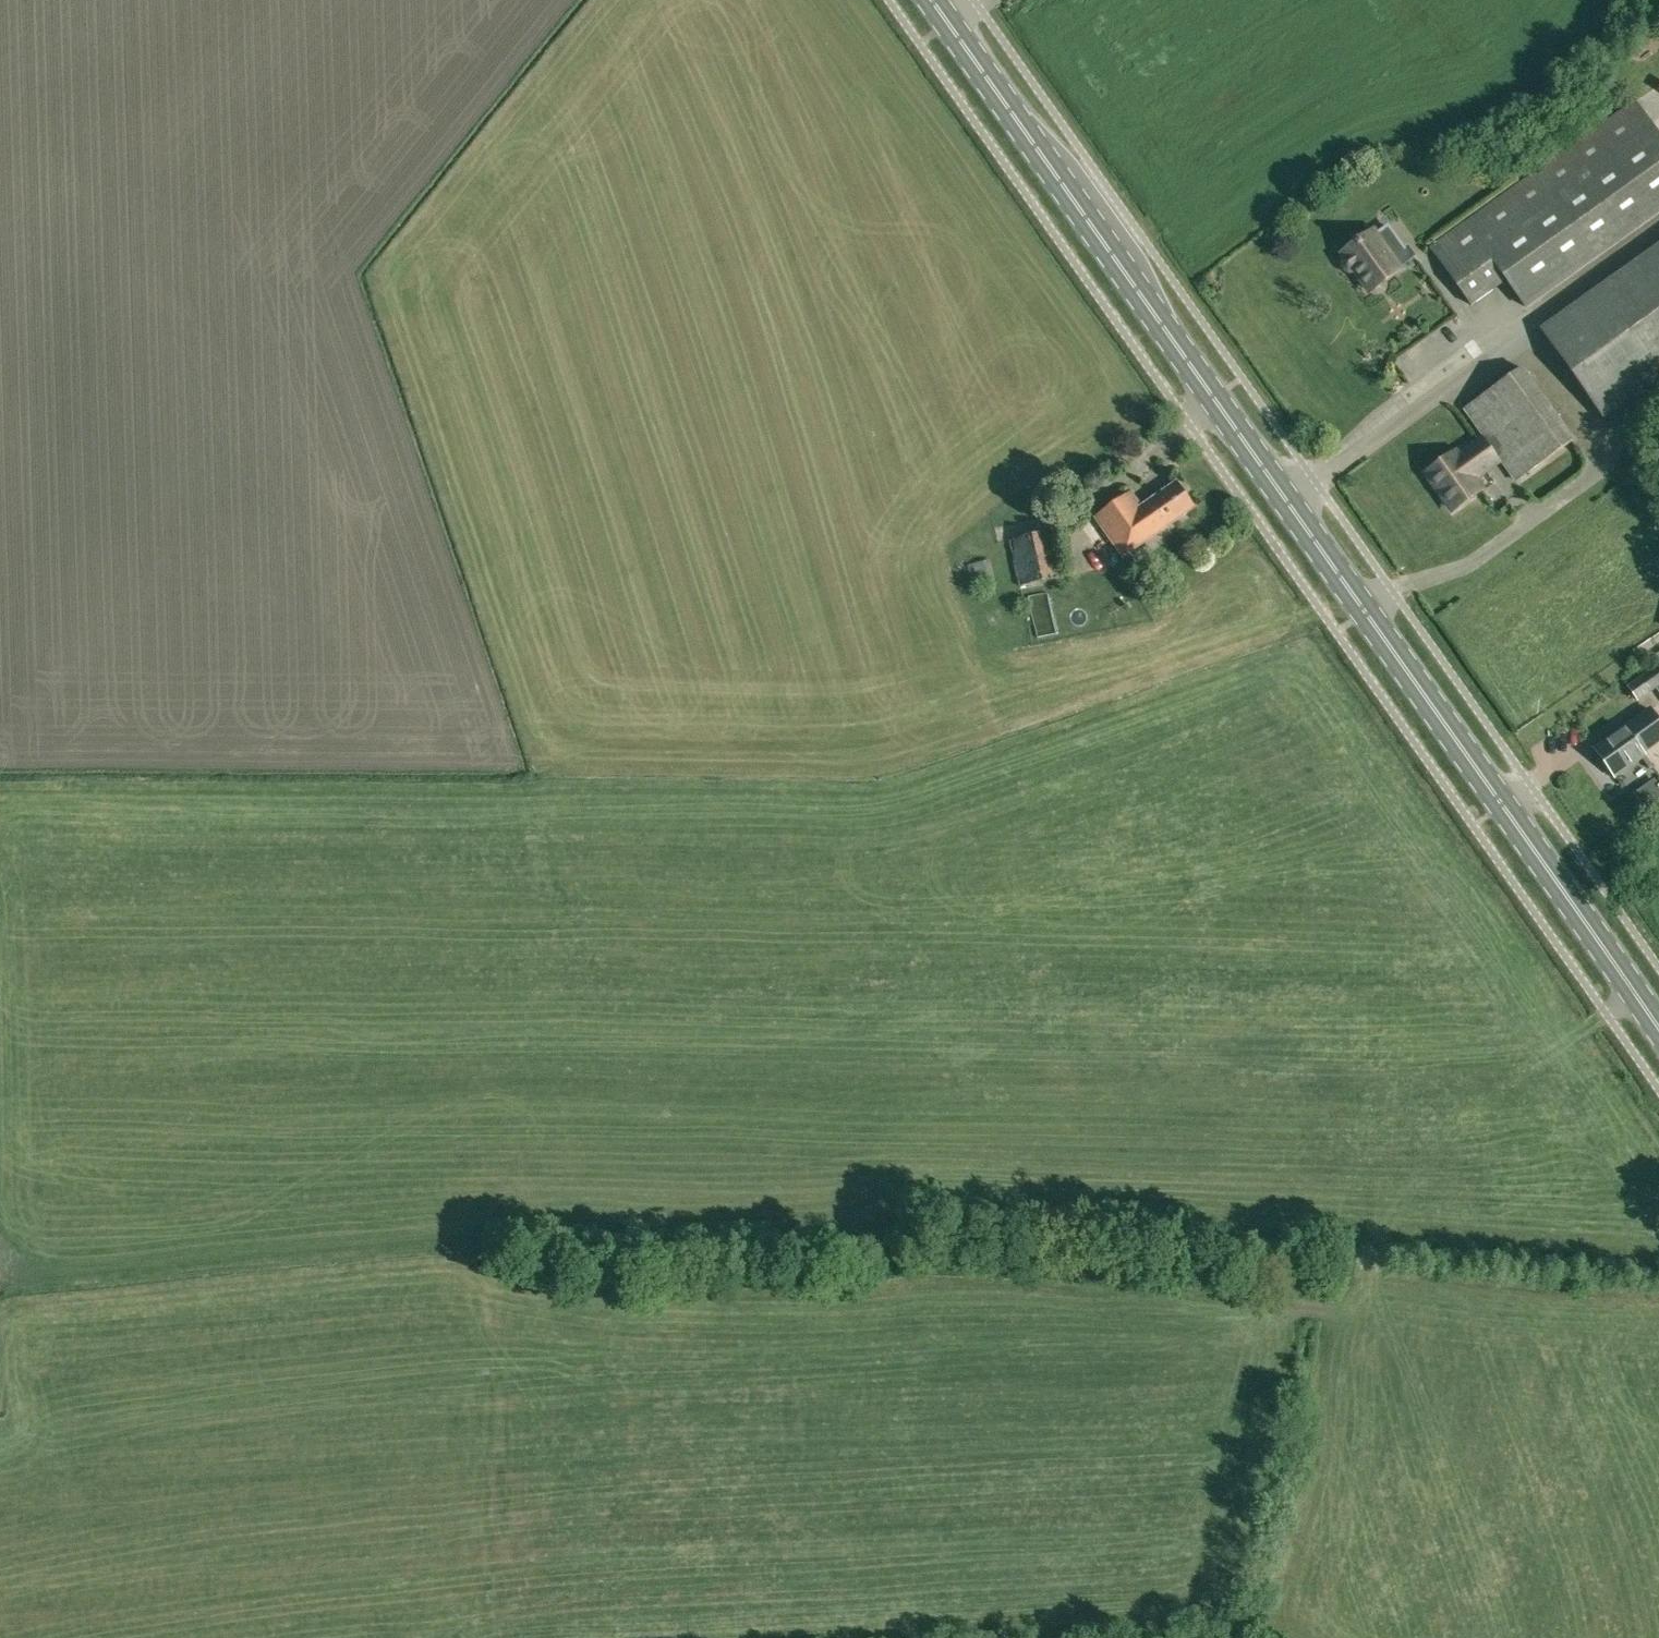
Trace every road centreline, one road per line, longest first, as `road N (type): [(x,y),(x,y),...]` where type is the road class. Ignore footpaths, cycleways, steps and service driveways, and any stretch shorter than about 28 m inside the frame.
road 1 (secondary): [(1658,1029),(933,0)]

